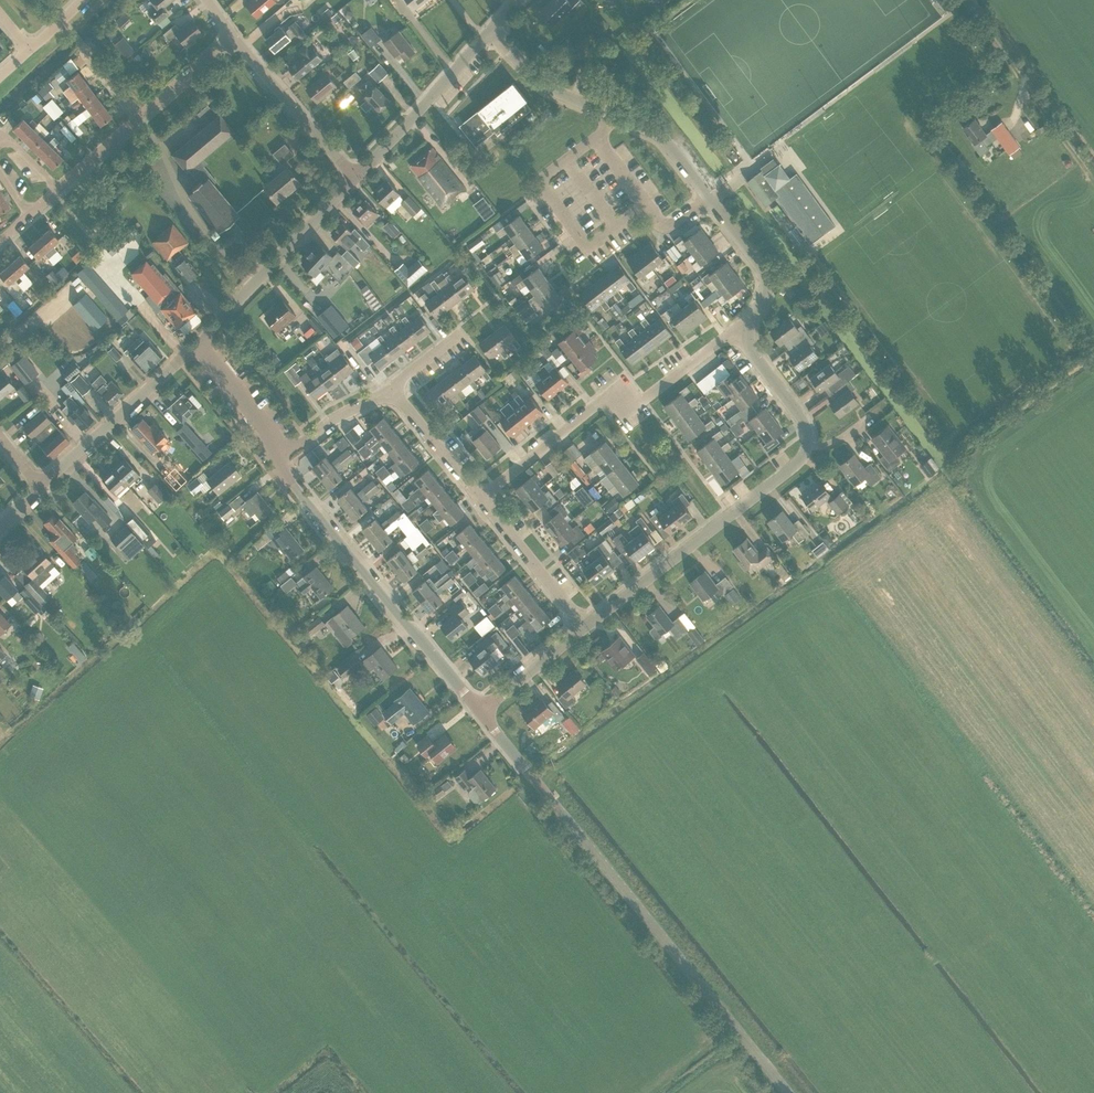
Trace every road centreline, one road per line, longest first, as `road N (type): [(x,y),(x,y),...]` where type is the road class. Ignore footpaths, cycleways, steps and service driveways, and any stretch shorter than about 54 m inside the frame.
road 1 (tertiary): [(788,1092),(480,711)]
road 2 (unclassified): [(749,336),(764,285),(761,265),(667,142),(551,88),(490,30)]
road 3 (tertiary): [(480,711),(285,474),(277,449)]
road 4 (residential): [(479,497),(598,403),(648,395),(726,337),(749,336)]
road 5 (unclassified): [(584,628),(795,465),(807,445)]
road 6 (tertiary): [(199,345),(355,179)]
road 7 (tertiary): [(40,487),(199,345)]
road 8 (tertiary): [(355,179),(490,30)]
road 9 (unclassified): [(355,179),(233,35)]
road 10 (residential): [(584,628),(479,497)]
road 11 (residential): [(479,497),(390,392)]
road 12 (unclassified): [(480,711),(584,628)]
road 13 (tertiary): [(277,449),(199,345)]
road 14 (residential): [(390,392),(277,449)]
road 15 (unclassified): [(807,445),(804,424),(752,352),(749,336)]
road 16 (unclassified): [(141,118),(233,35)]

